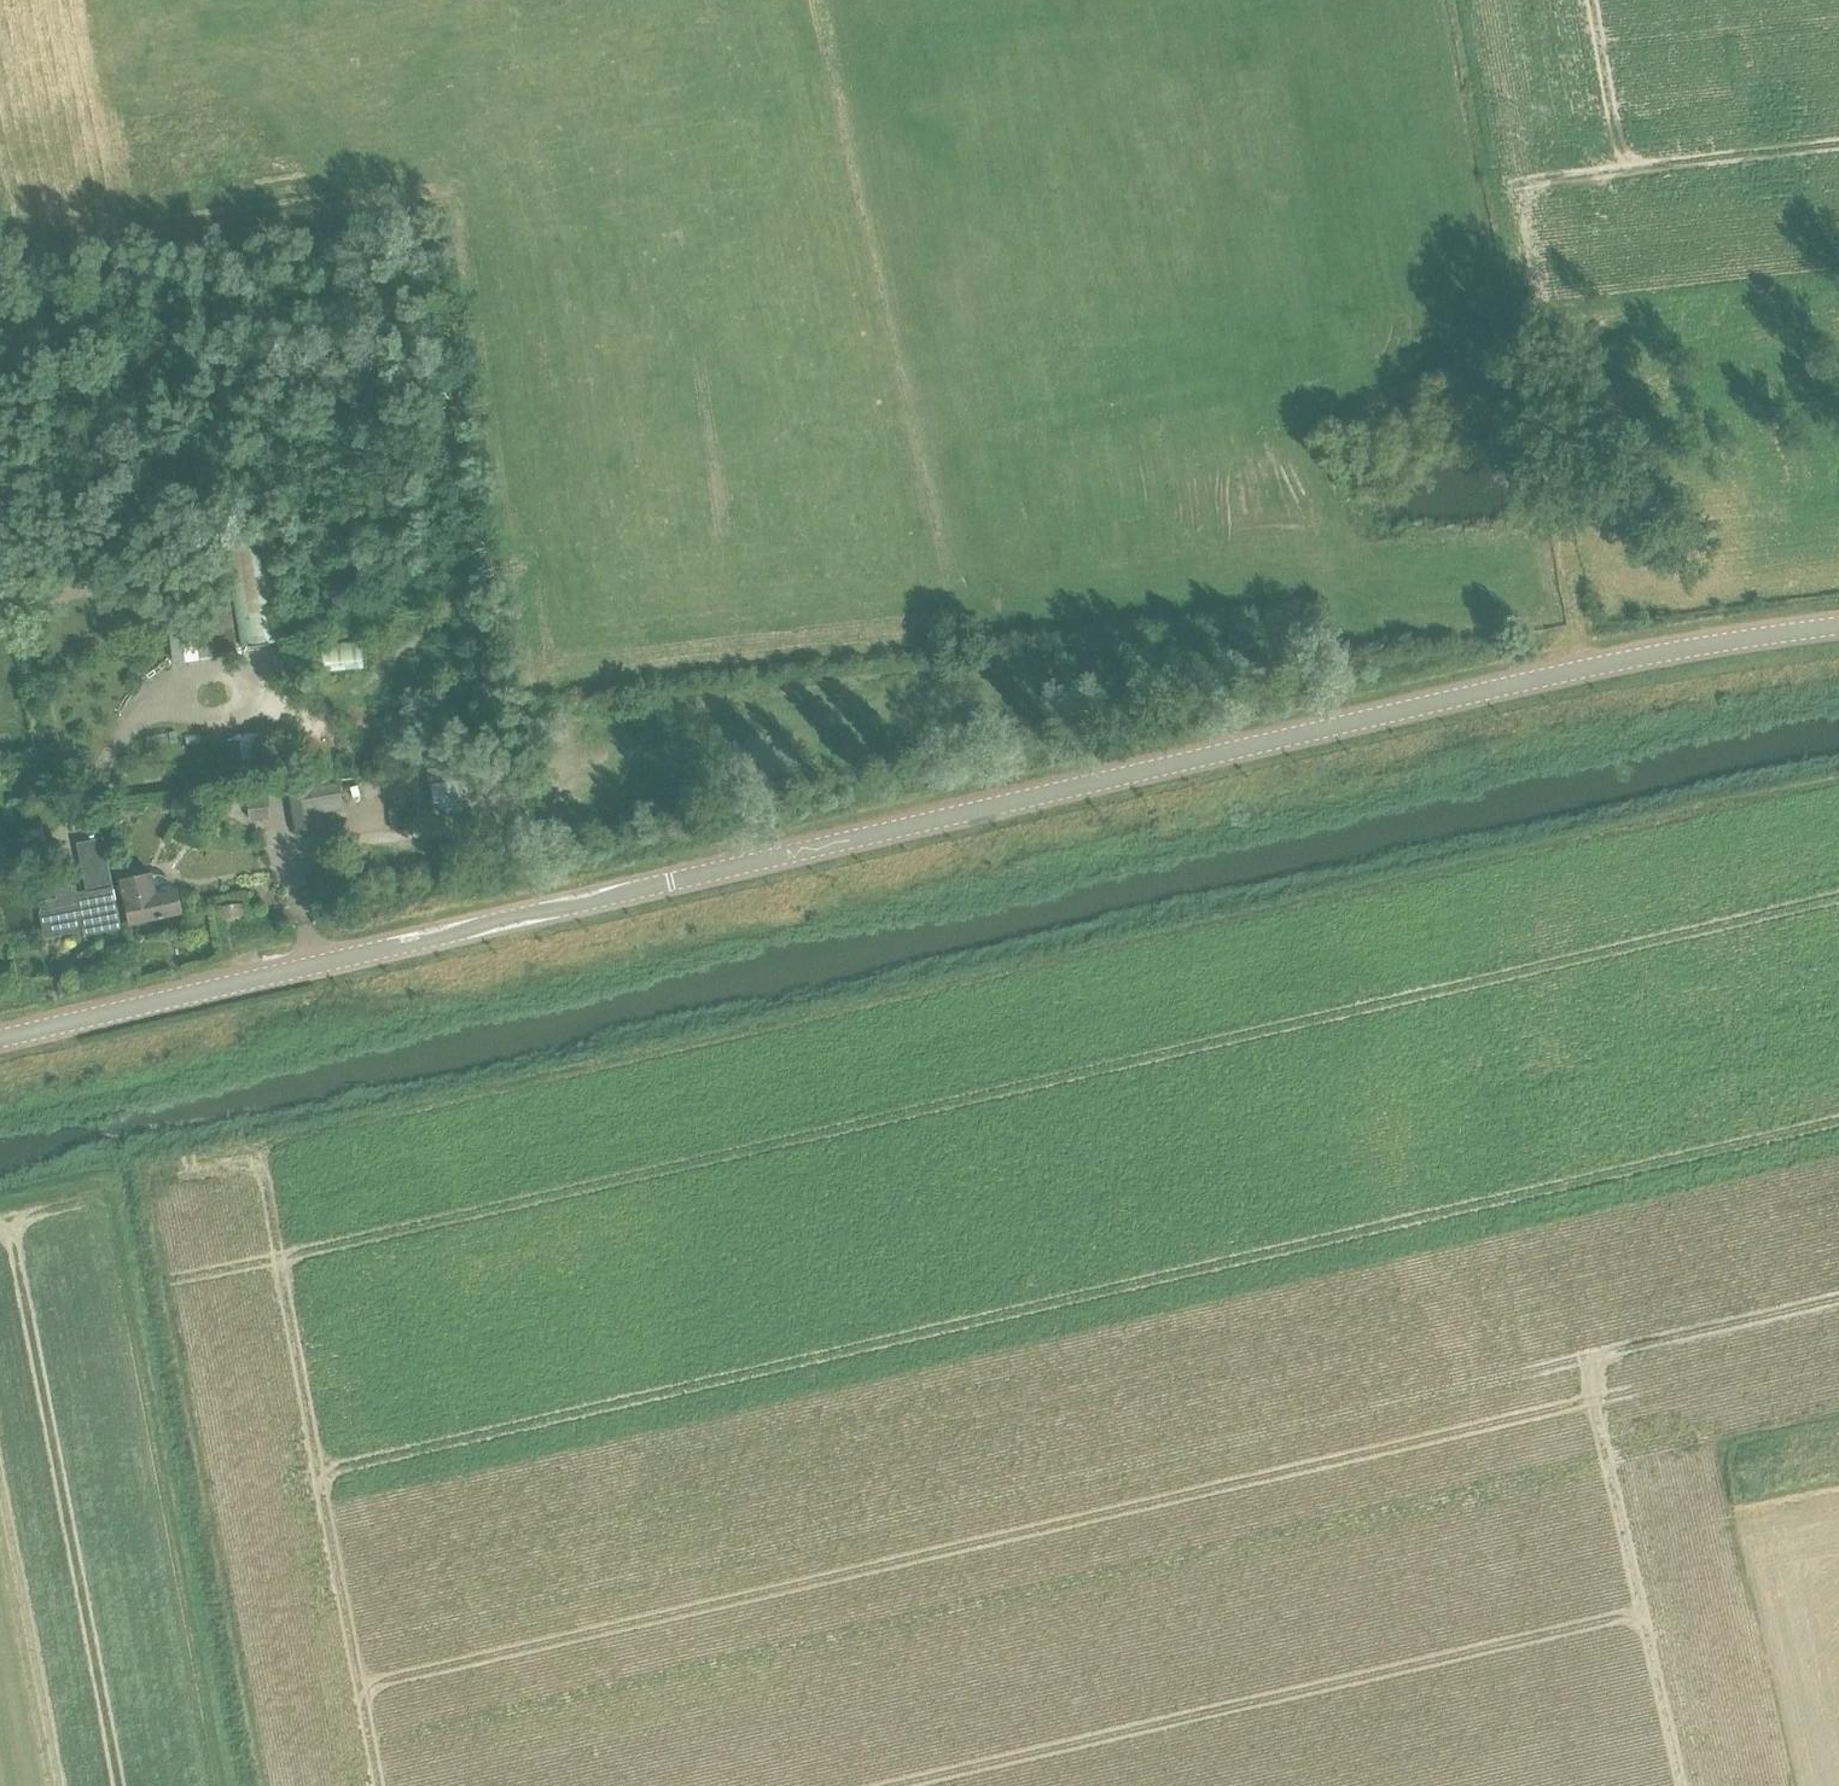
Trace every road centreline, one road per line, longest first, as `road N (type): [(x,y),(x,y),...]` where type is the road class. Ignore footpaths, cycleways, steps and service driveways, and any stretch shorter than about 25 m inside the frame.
road 1 (tertiary): [(0,1036),(1620,661),(1838,624)]

